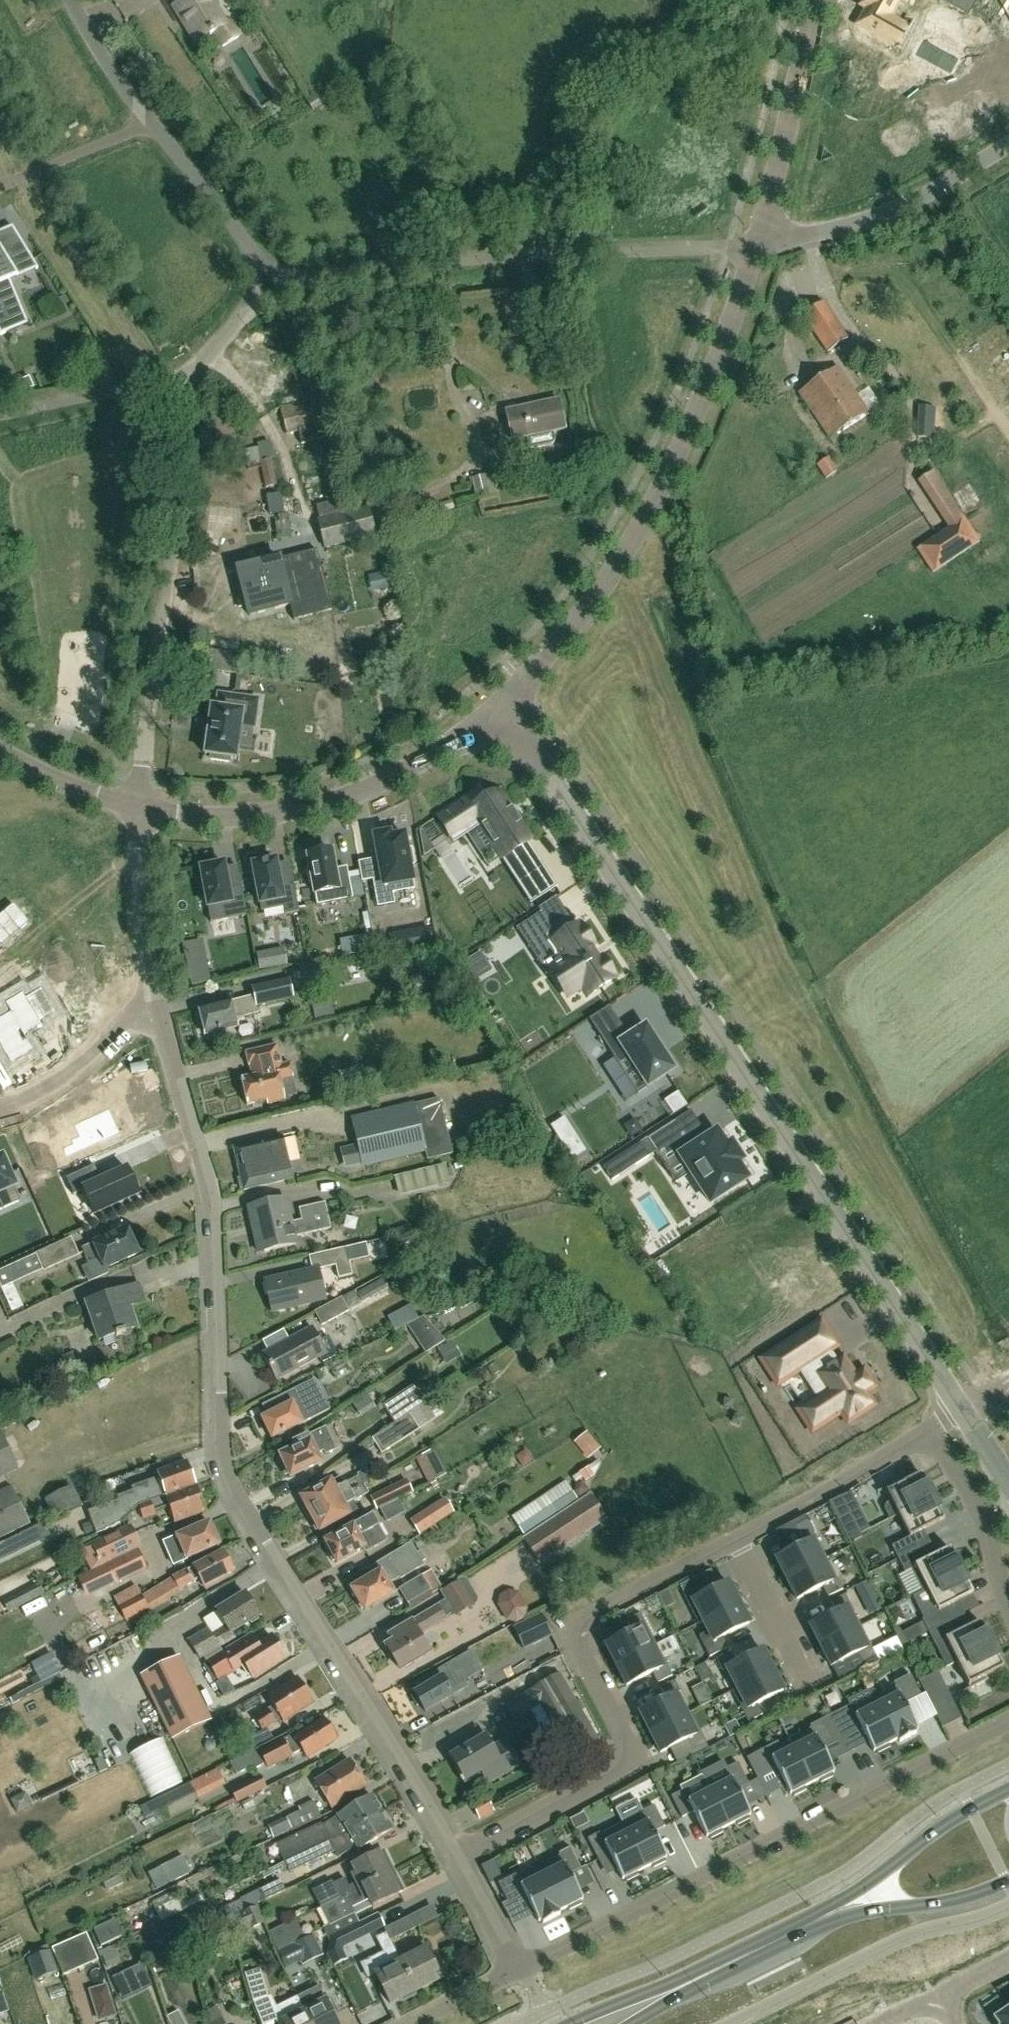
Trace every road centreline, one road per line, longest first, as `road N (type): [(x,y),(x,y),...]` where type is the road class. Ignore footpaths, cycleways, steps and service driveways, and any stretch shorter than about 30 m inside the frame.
road 1 (residential): [(455,1856),(223,1462),(211,1182),(147,1001)]
road 2 (residential): [(961,1410),(540,760),(497,712)]
road 3 (residential): [(1008,1722),(523,1968)]
road 4 (unclassified): [(497,712),(597,598),(653,513),(738,318),(759,245)]
road 5 (residential): [(734,1541),(607,1612),(590,1630),(586,1647),(597,1682),(633,1760),(455,1856)]
road 6 (primary): [(1008,1790),(947,1823),(832,1906),(574,2023)]
road 7 (residential): [(301,278),(759,245)]
road 8 (residential): [(139,809),(186,389)]
road 9 (primary): [(628,2023),(838,1920),(1008,1880)]
road 10 (residential): [(497,712),(428,760),(348,797),(267,816),(139,809)]
road 11 (unclassified): [(268,260),(125,90),(71,0)]
road 12 (residential): [(759,245),(910,204),(1008,153)]
road 13 (unclassified): [(759,245),(815,0)]
road 14 (residential): [(929,1433),(734,1541)]
road 15 (residential): [(929,1433),(983,1517),(1008,1606)]
road 16 (residential): [(147,1001),(139,809)]
road 17 (residential): [(0,416),(155,383),(186,389)]
road 18 (residential): [(147,1001),(51,1086),(0,1109)]
road 19 (residential): [(734,1541),(804,1682)]
road 20 (residential): [(139,809),(86,794),(0,750)]
road 21 (residential): [(523,1968),(455,1856)]
road 22 (residential): [(408,2023),(523,1968)]

